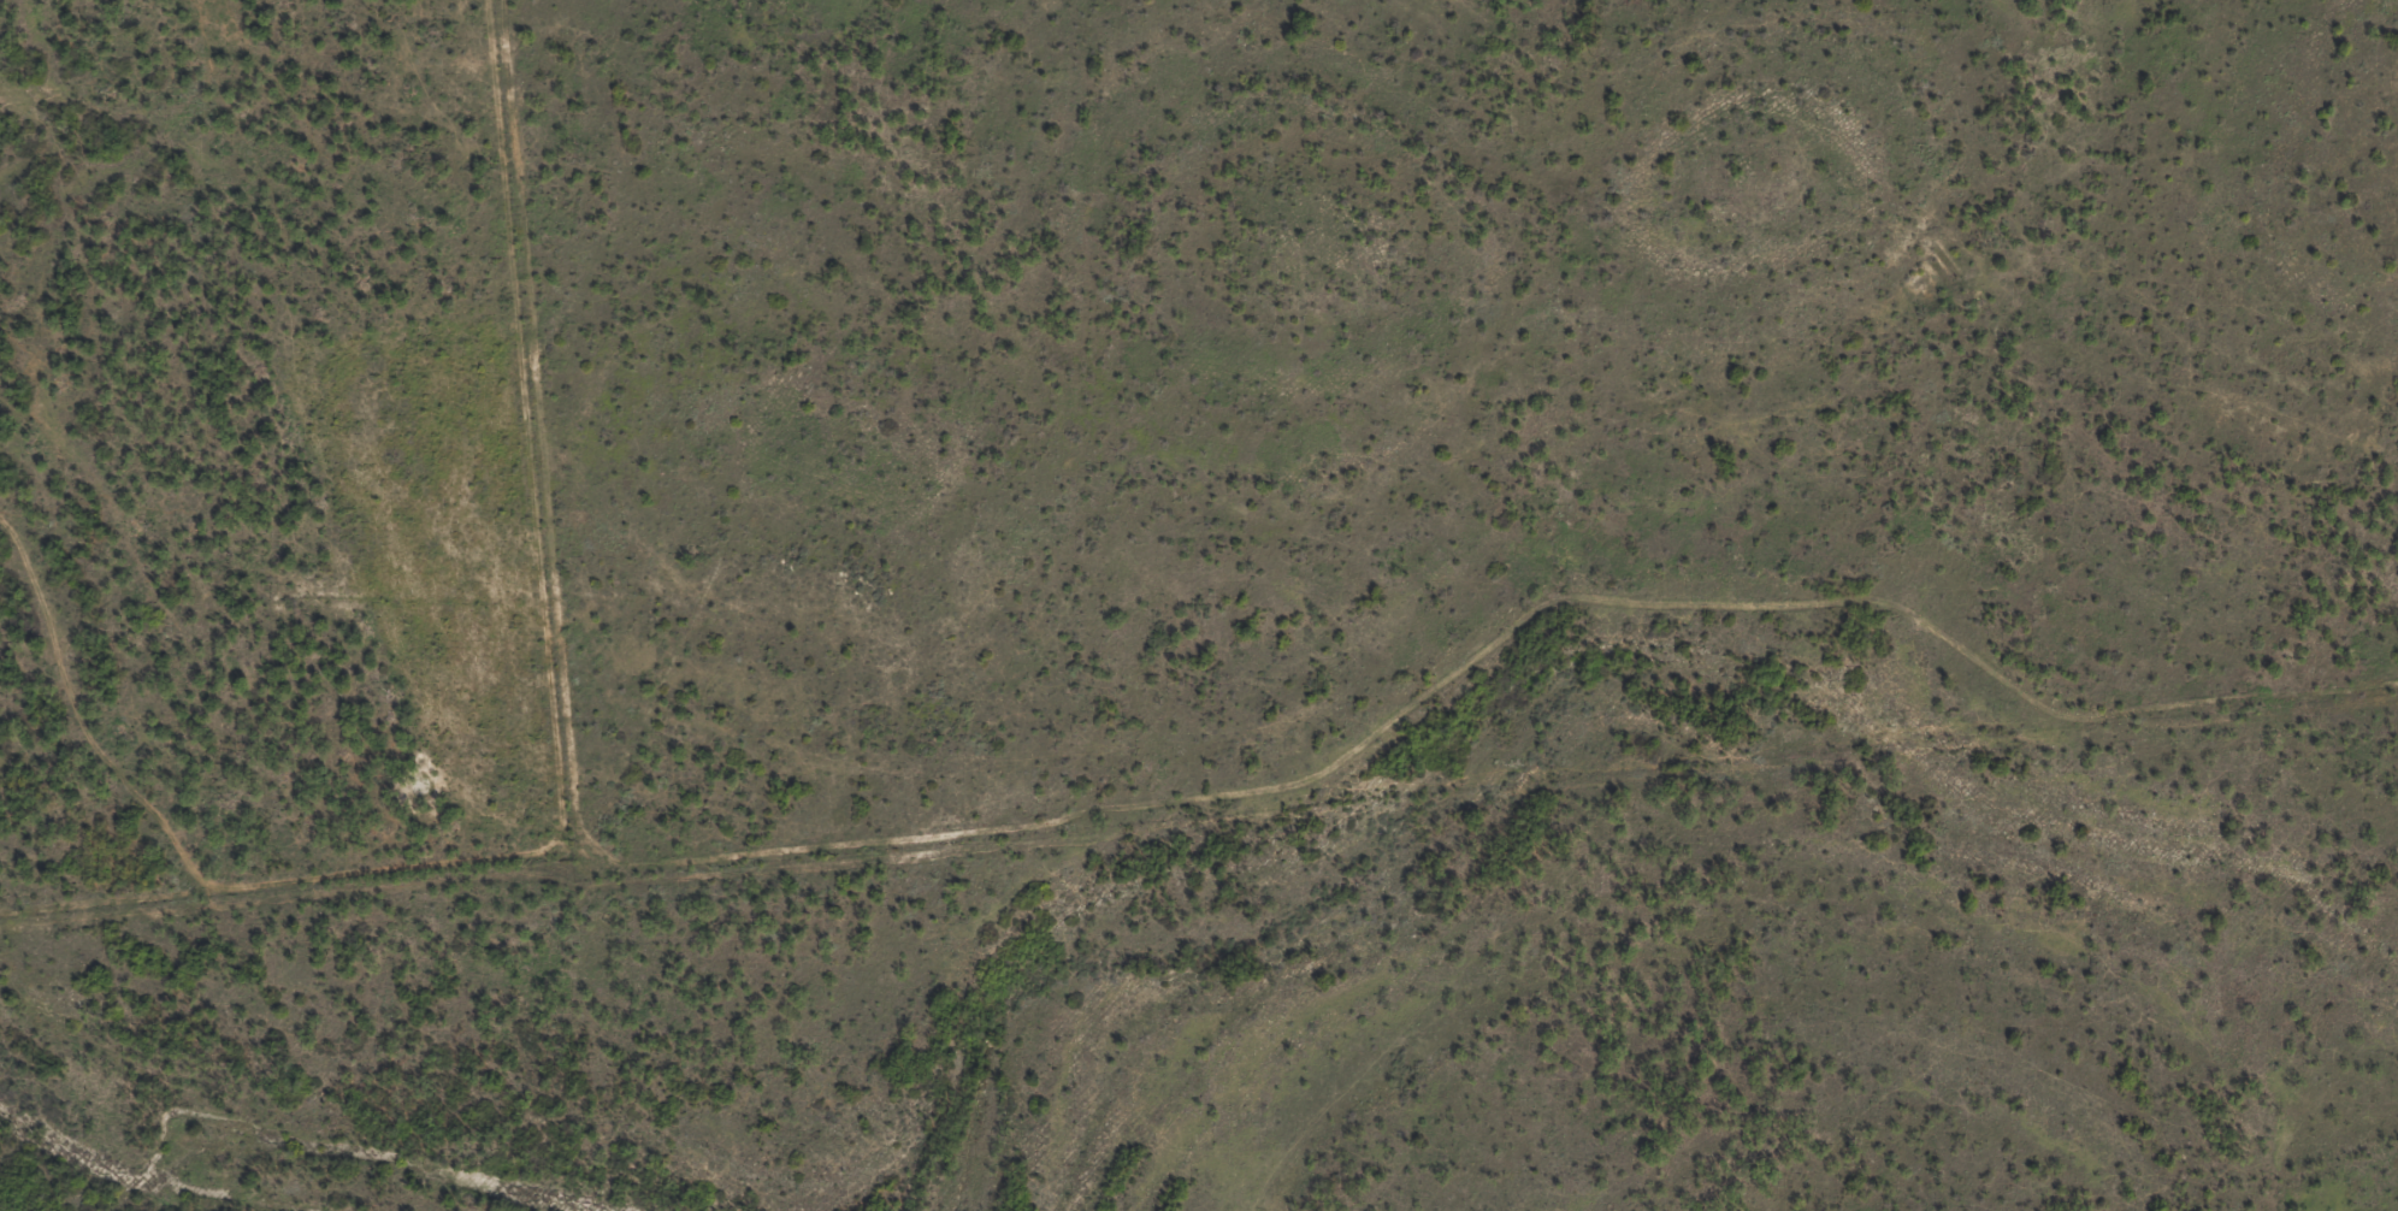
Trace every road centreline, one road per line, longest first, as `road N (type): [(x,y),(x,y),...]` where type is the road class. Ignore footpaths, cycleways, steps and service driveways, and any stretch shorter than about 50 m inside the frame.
road 1 (residential): [(1667,0),(1874,161),(1984,271),(2154,376),(2397,431)]

